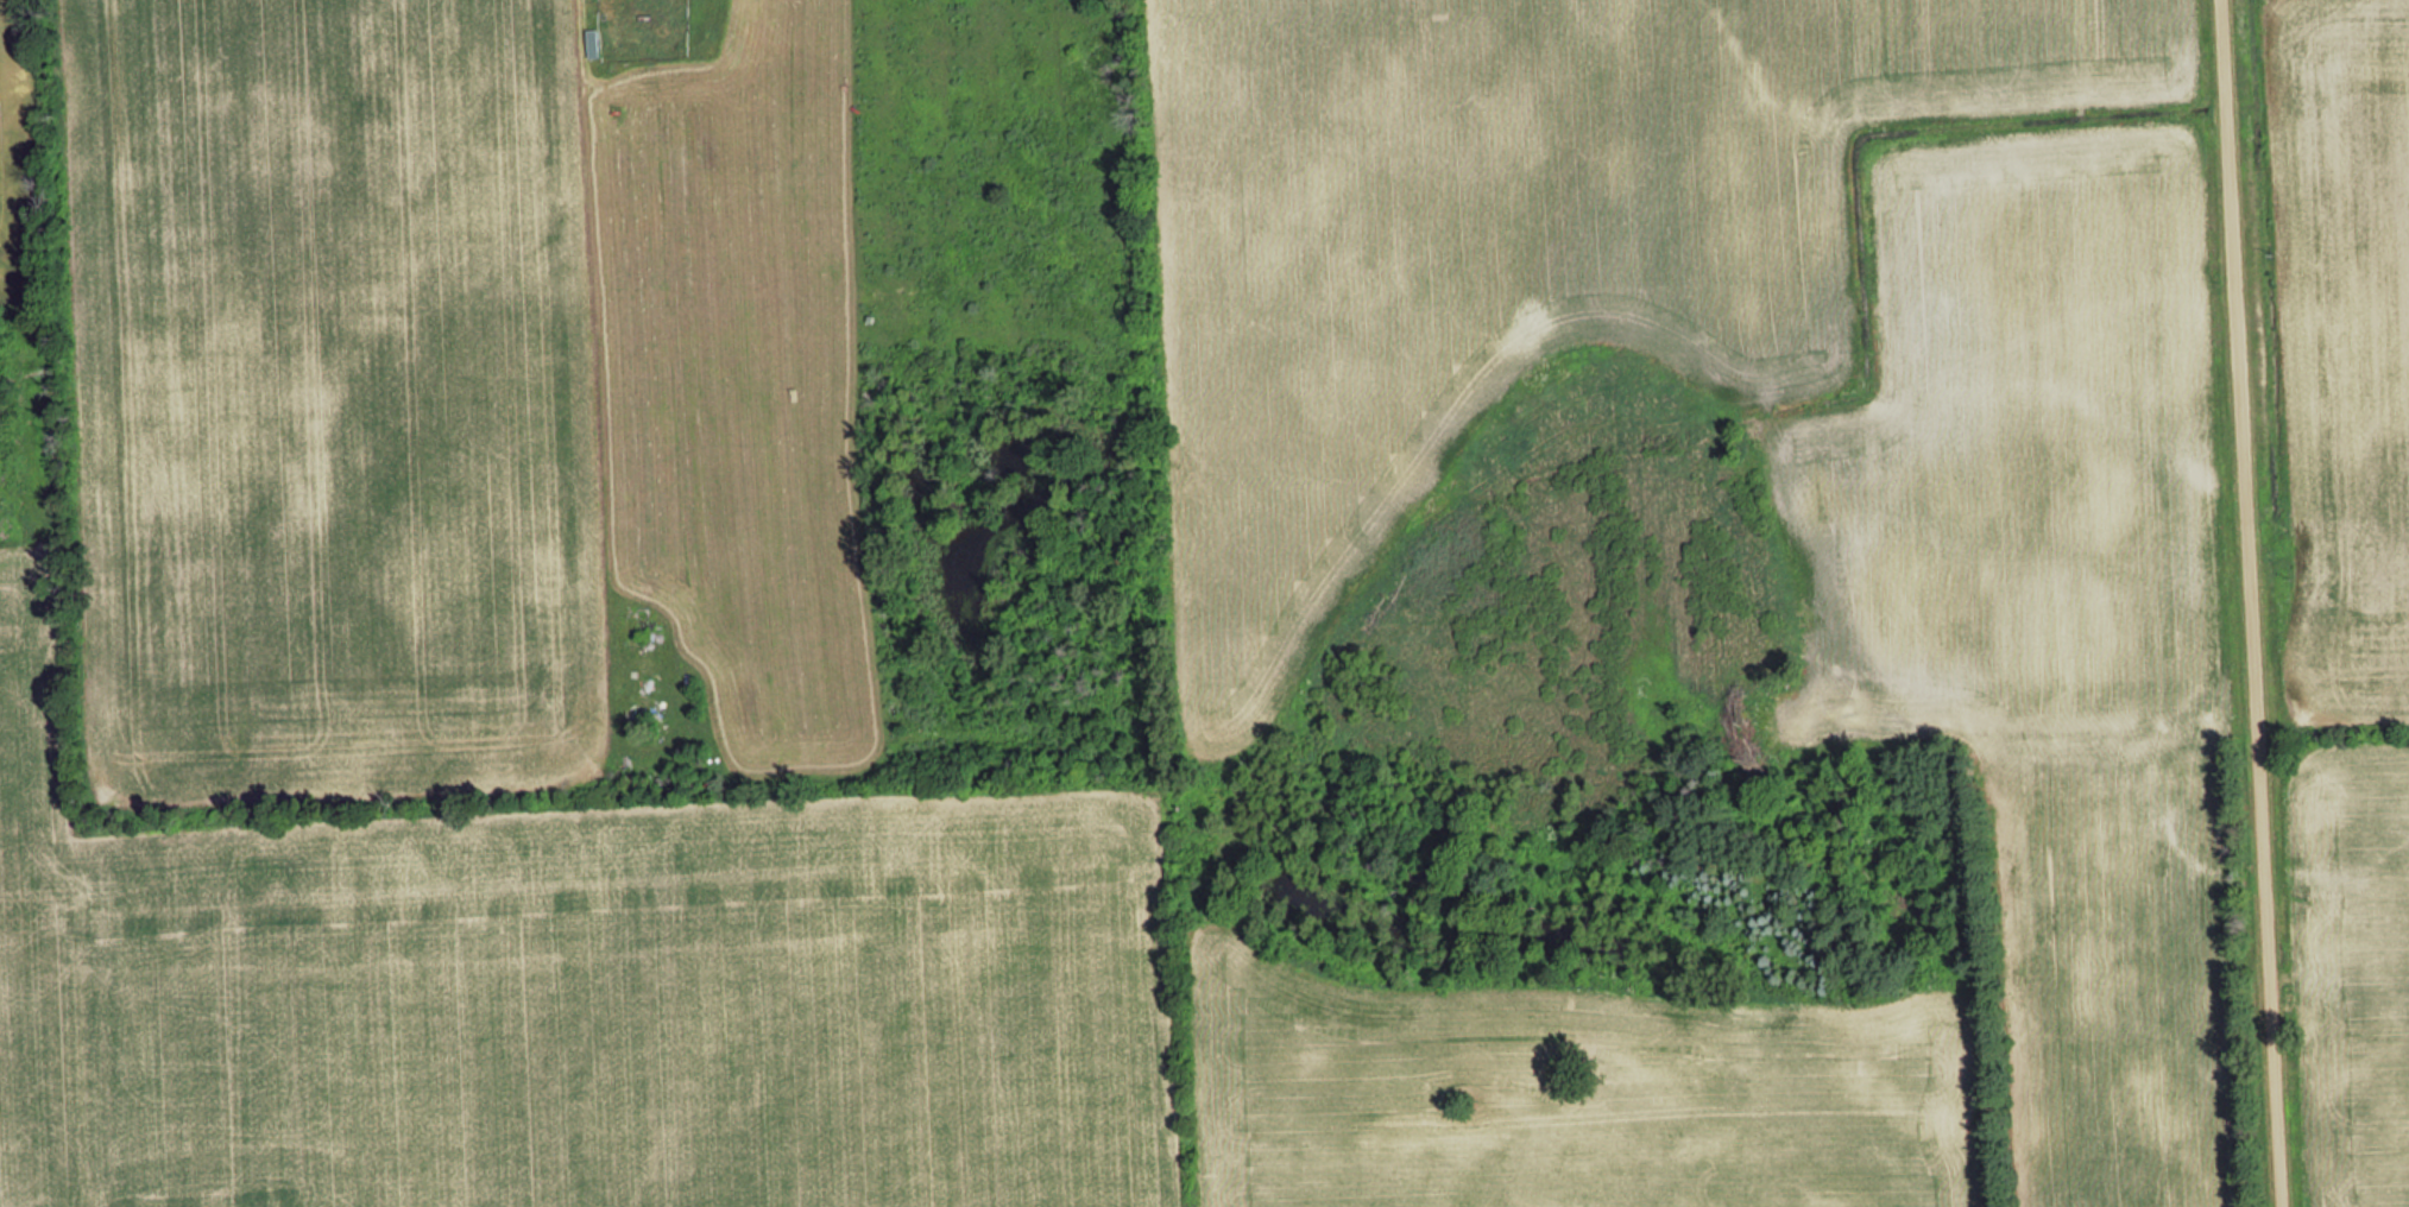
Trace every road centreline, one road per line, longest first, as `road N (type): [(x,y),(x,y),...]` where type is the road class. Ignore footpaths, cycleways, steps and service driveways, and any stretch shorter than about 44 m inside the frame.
road 1 (residential): [(2286,1206),(2225,0)]

